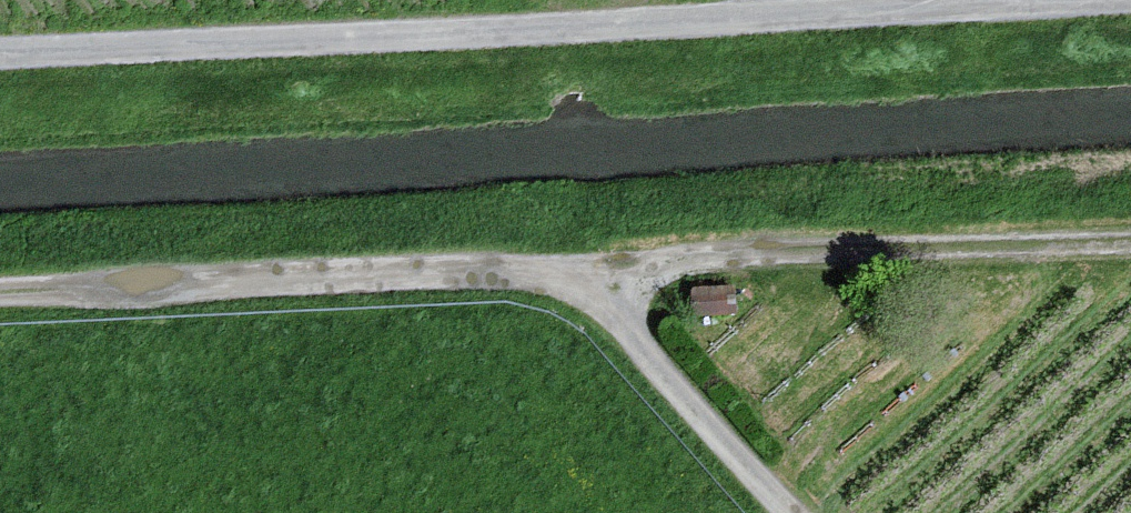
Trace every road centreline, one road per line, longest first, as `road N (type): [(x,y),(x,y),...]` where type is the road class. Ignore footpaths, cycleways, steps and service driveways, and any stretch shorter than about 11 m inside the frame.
road 1 (unclassified): [(1130,1),(0,56)]
road 2 (track): [(0,299),(567,274)]
road 3 (track): [(567,274),(1130,244)]
road 4 (track): [(567,274),(779,512)]

